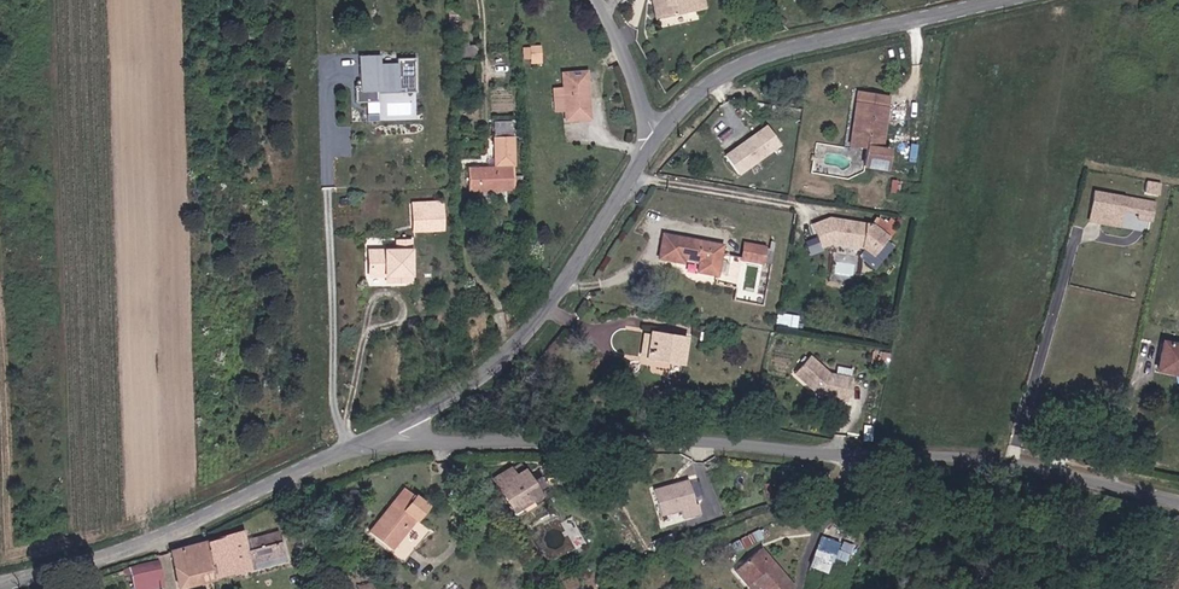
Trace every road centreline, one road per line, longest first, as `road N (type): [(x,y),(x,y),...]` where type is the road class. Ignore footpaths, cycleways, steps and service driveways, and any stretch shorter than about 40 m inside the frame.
road 1 (residential): [(1178,516),(793,452),(642,444),(352,449)]
road 2 (tertiary): [(352,449),(438,406),(511,355),(656,139)]
road 3 (tertiary): [(656,139),(714,85),(771,54),(999,0)]
road 4 (tertiary): [(0,584),(141,545),(352,449)]
road 5 (unclassified): [(656,139),(594,0)]

